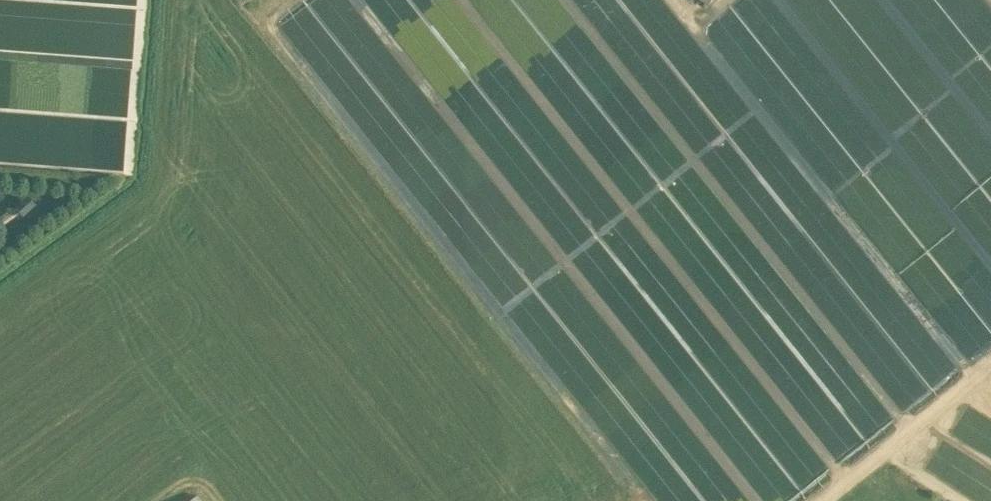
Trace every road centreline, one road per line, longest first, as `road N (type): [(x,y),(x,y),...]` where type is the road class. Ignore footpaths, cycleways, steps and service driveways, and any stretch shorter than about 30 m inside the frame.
road 1 (track): [(825,500),(990,363)]

